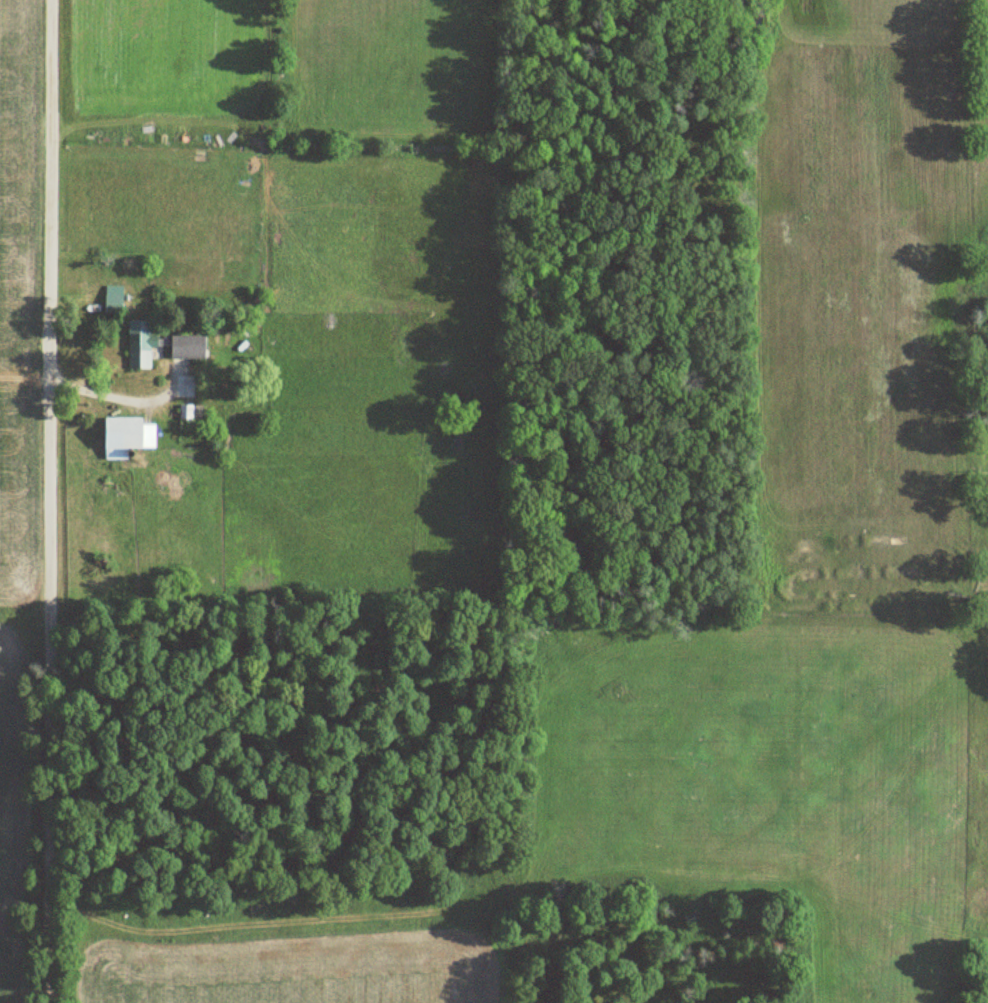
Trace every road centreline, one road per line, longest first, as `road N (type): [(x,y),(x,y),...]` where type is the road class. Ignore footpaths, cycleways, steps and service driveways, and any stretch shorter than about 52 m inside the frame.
road 1 (residential): [(51,1002),(52,0)]

